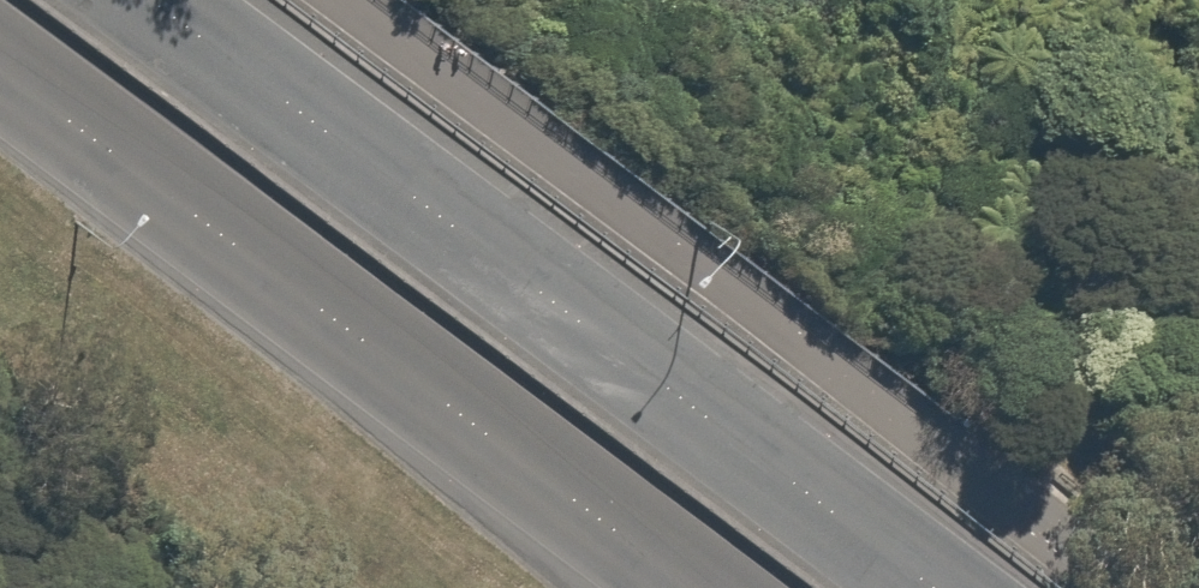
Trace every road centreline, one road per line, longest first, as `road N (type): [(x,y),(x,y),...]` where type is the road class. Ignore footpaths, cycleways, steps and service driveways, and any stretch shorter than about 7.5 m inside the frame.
road 1 (secondary): [(157,0),(936,587)]
road 2 (secondary): [(693,587),(0,67)]

